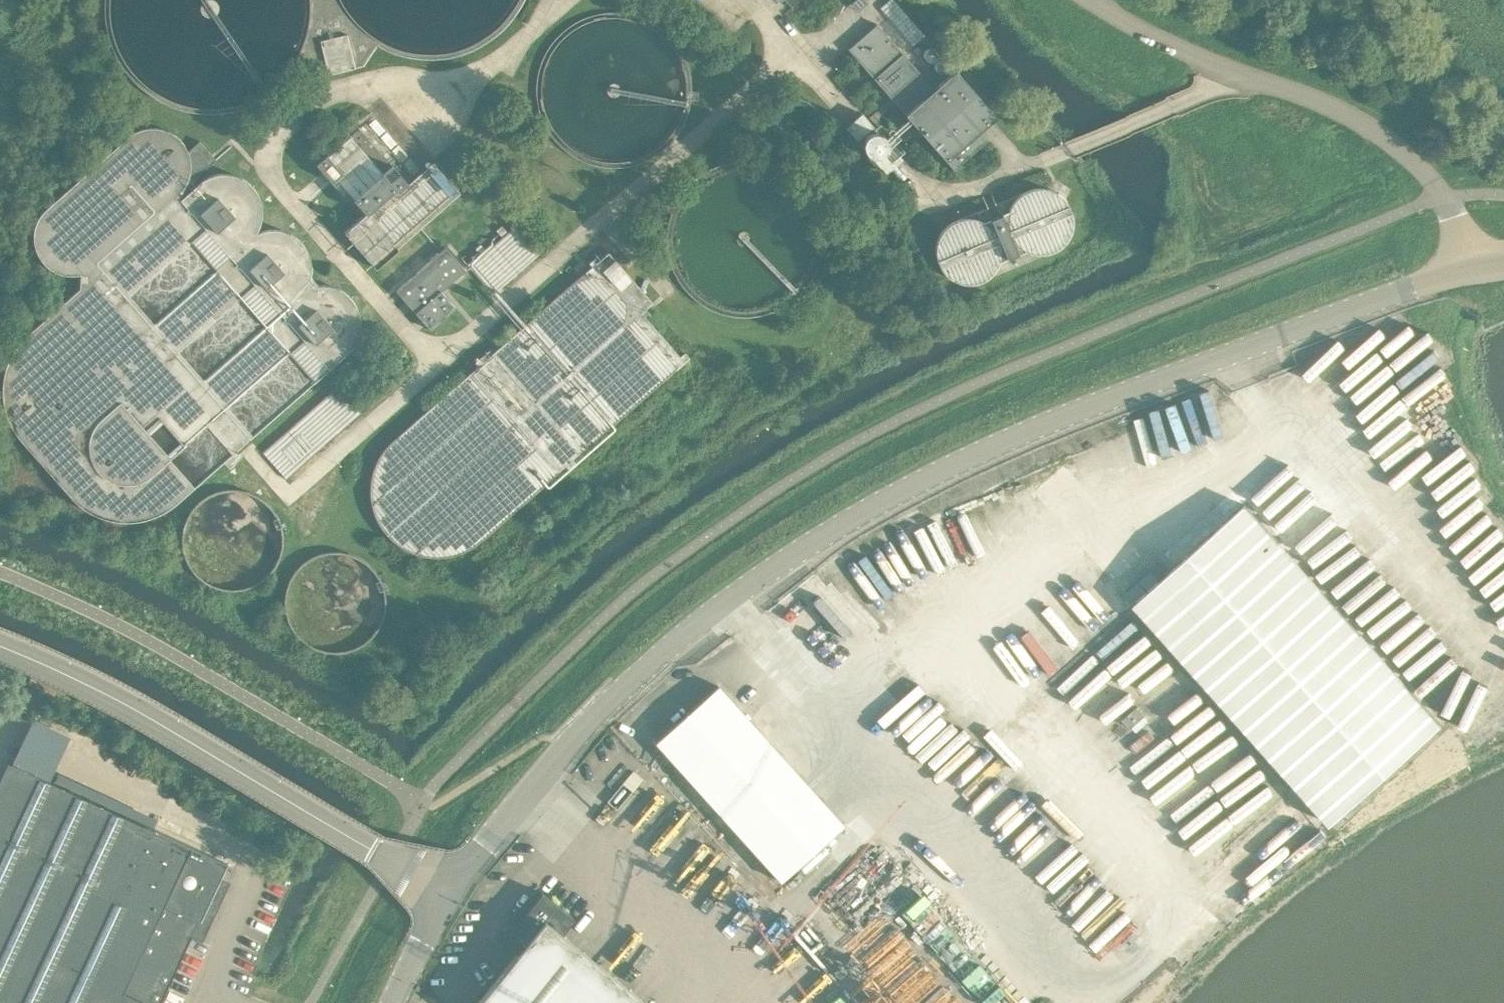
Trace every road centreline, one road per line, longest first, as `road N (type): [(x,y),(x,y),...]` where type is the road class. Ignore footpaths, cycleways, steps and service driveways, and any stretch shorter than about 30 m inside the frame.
road 1 (tertiary): [(453,891),(565,747),(624,690),(729,600),(895,495),(1100,404),(1473,267)]
road 2 (tertiary): [(453,891),(115,695),(0,645)]
road 3 (unclassified): [(1473,267),(1429,177),(1377,129),(1173,45),(1104,8)]
road 4 (tertiary): [(393,1002),(453,891)]

